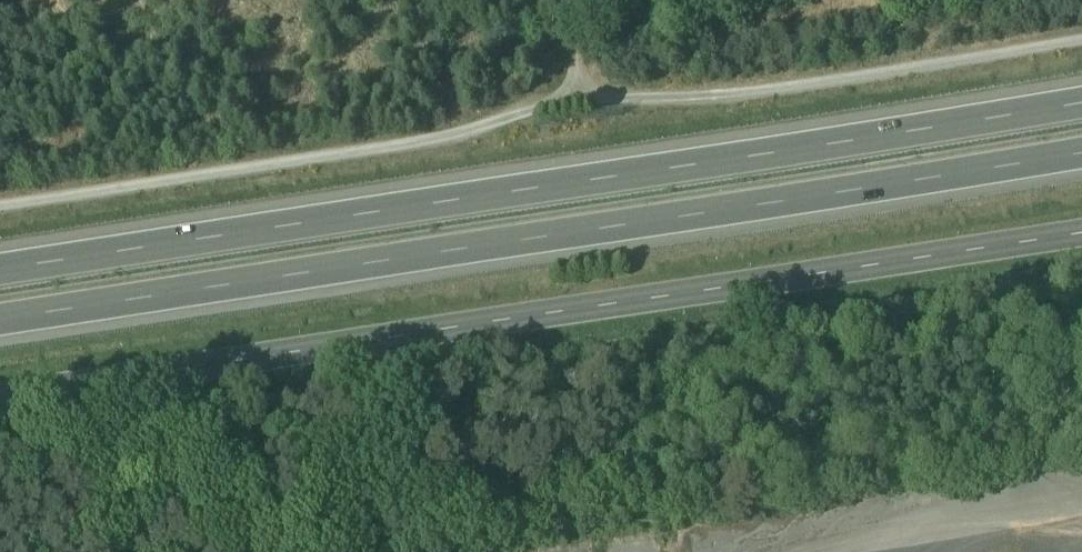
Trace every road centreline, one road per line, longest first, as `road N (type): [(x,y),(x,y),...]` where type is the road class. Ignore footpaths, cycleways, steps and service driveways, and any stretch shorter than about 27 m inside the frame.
road 1 (motorway): [(0,322),(1081,155)]
road 2 (motorway): [(1081,104),(0,271)]
road 3 (tertiary): [(0,399),(1081,236)]
road 4 (track): [(582,94),(454,138),(0,206)]
road 5 (track): [(1081,38),(706,96),(582,94)]

